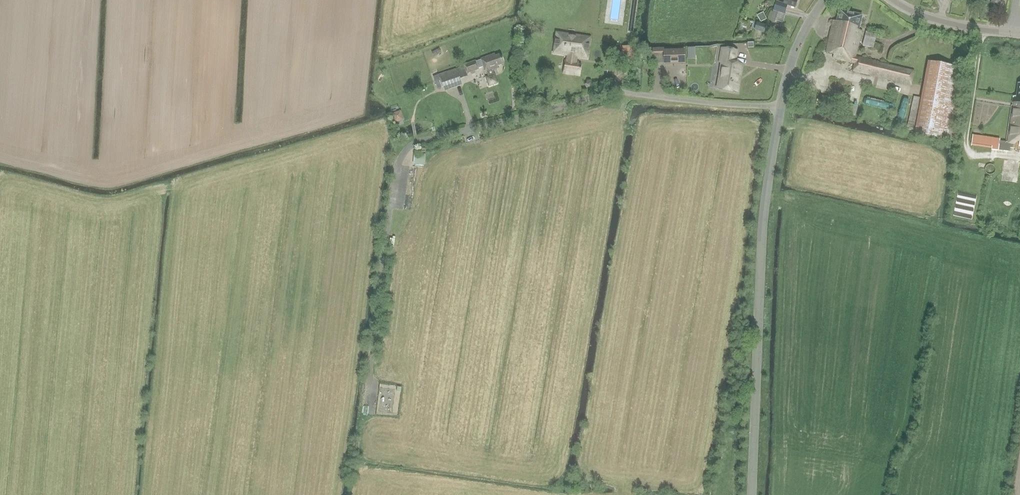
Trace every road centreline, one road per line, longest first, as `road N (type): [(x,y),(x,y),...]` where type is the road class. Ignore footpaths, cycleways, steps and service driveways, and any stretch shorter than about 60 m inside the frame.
road 1 (unclassified): [(371,388),(394,181),(398,163),(420,141),(604,95),(781,105)]
road 2 (unclassified): [(752,494),(763,215),(781,105)]
road 3 (tertiary): [(1012,33),(929,18),(894,0)]

